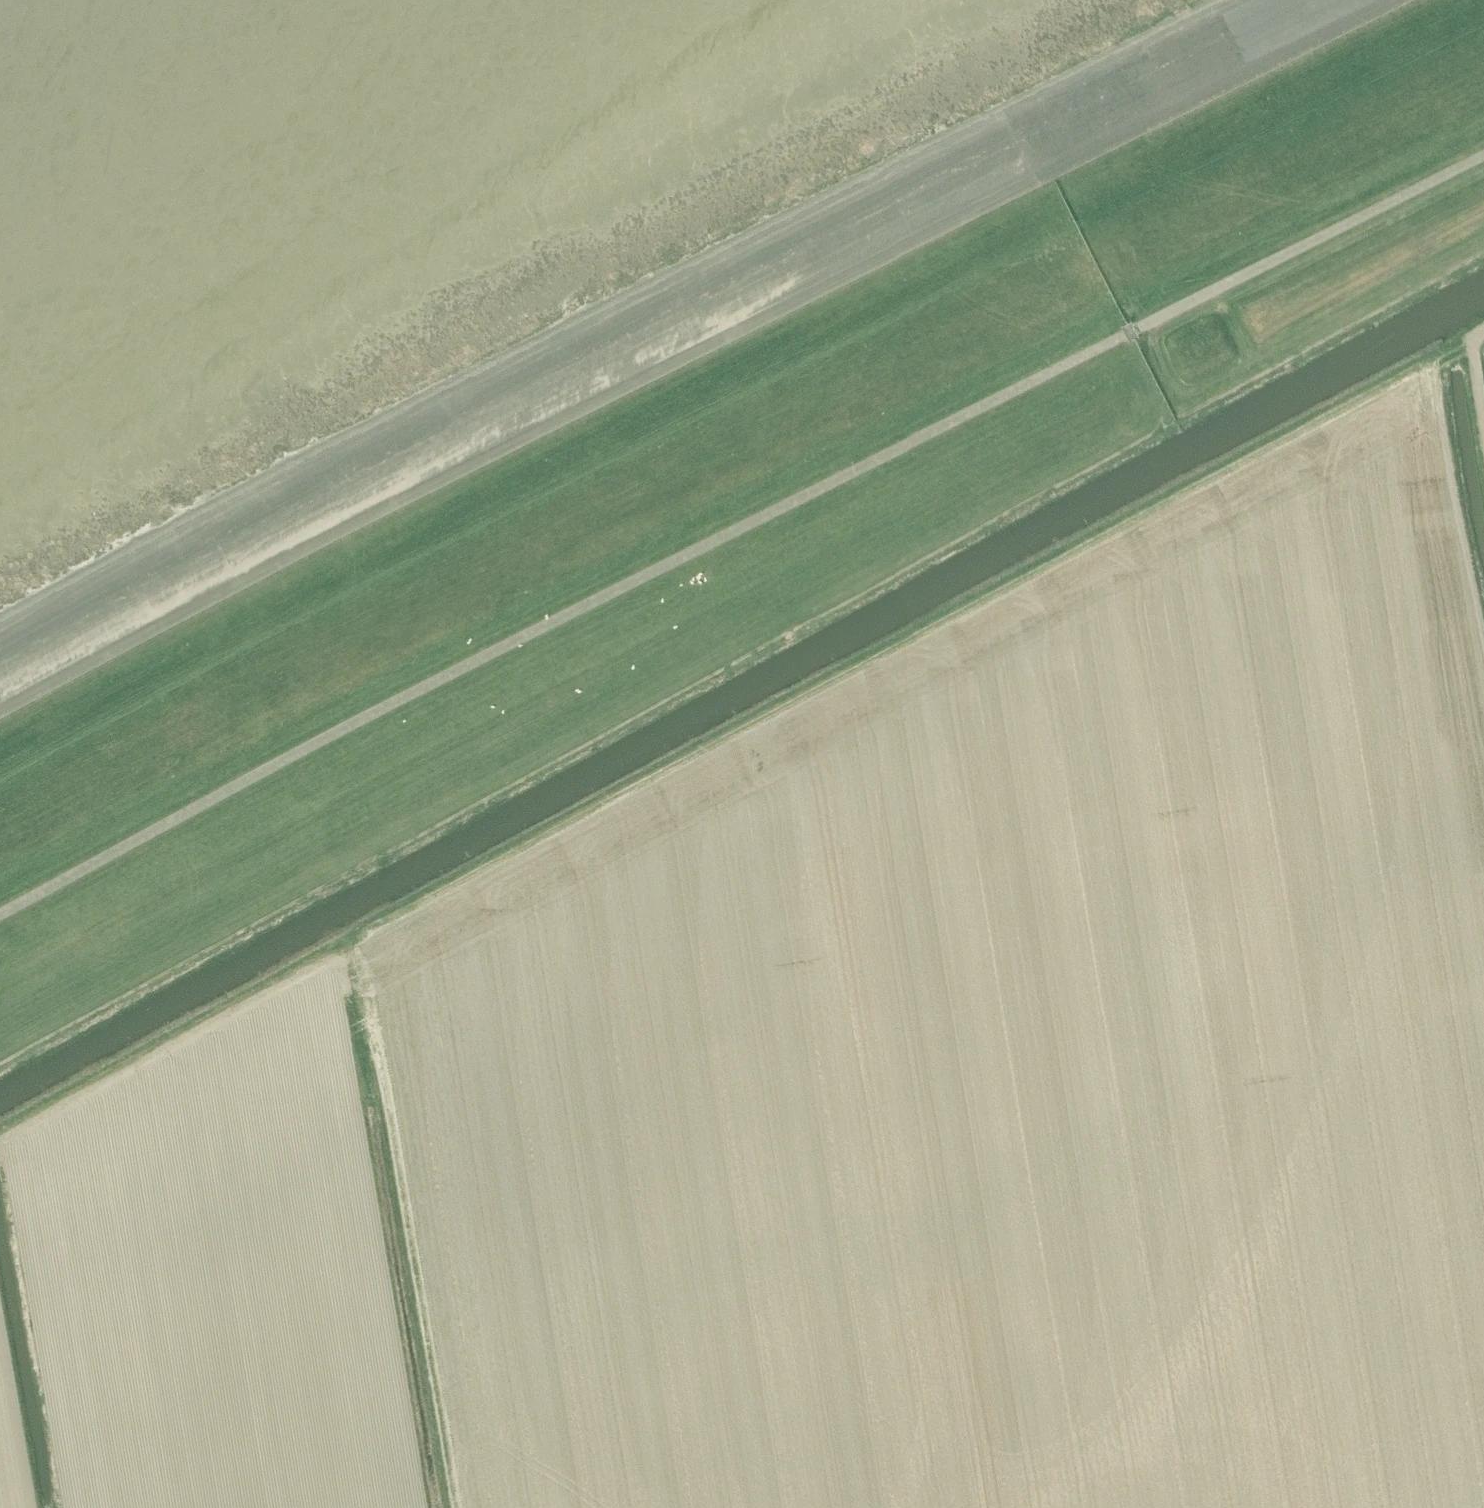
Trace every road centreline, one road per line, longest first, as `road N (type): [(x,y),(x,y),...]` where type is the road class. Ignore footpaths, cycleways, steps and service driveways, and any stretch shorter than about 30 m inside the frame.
road 1 (unclassified): [(0,913),(251,775),(1483,156)]

